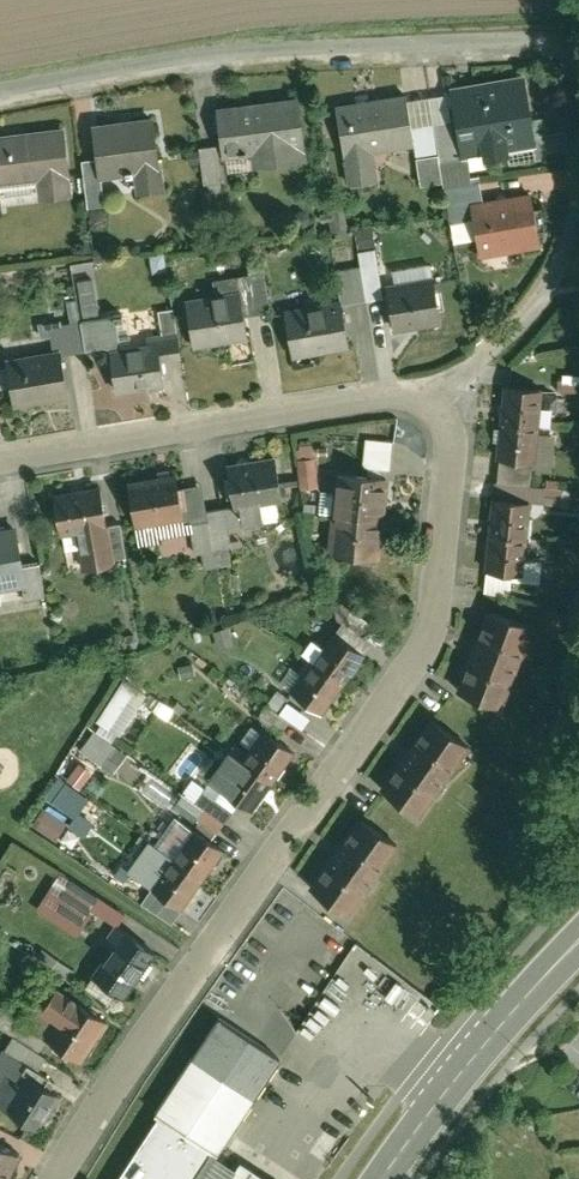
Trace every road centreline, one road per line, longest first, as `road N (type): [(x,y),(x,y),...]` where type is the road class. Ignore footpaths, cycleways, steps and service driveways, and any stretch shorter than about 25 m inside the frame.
road 1 (residential): [(41,1178),(416,656),(433,609),(444,432),(435,403)]
road 2 (residential): [(578,53),(569,41),(518,36),(185,54),(0,91)]
road 3 (residential): [(0,462),(300,408),(435,403)]
road 4 (secondary): [(578,933),(427,1119),(387,1178)]
road 5 (residential): [(435,403),(539,315),(578,245)]

